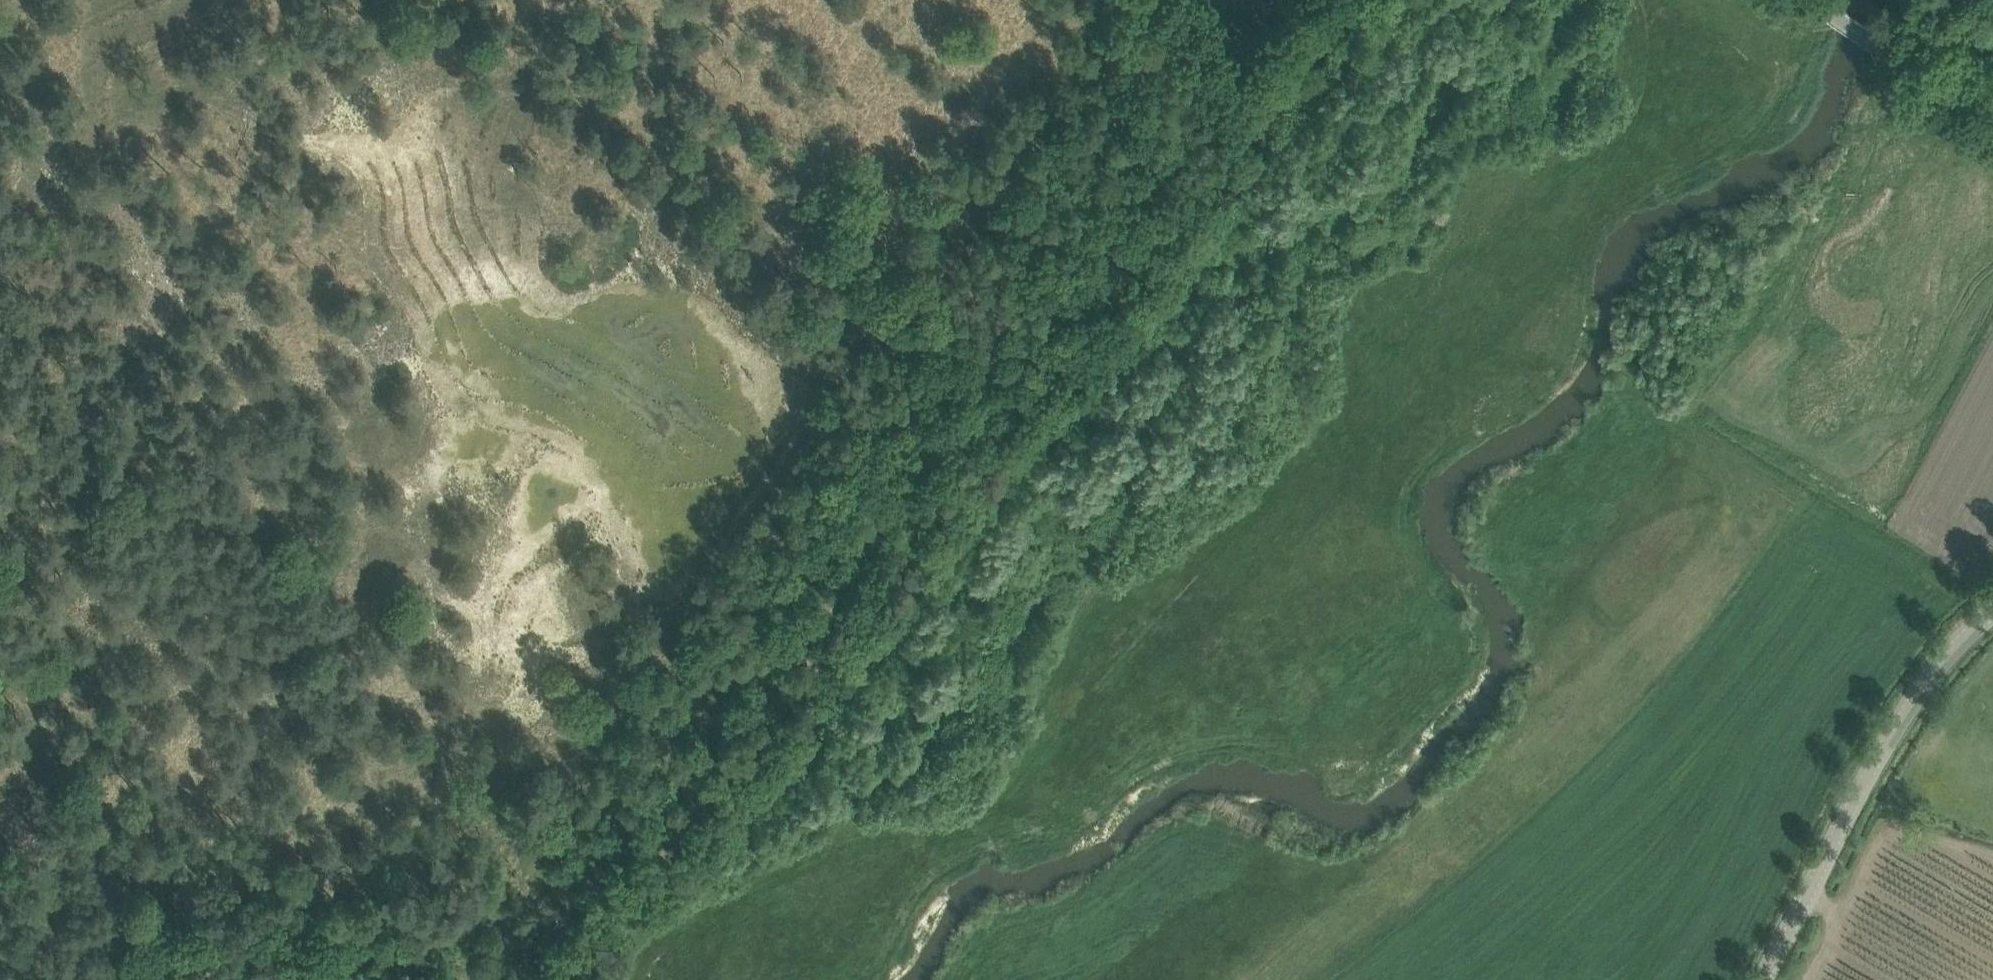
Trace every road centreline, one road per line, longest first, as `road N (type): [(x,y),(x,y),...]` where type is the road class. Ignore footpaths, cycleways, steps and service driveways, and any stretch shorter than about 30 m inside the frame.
road 1 (tertiary): [(1761,979),(1894,729),(1938,665),(1992,611)]
road 2 (unclassified): [(1992,99),(1898,56),(1810,0)]

